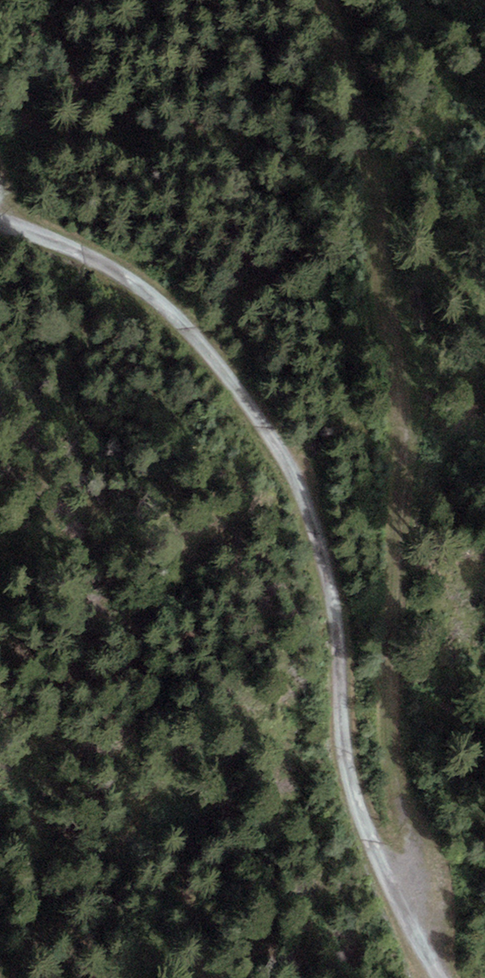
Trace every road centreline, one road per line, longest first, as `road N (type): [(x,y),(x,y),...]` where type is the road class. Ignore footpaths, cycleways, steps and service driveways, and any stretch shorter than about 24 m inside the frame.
road 1 (track): [(413,977),(358,835),(331,571),(183,327),(111,264),(0,220)]
road 2 (track): [(384,904),(405,860),(390,746),(400,436),(367,249),(360,139),(330,0)]

